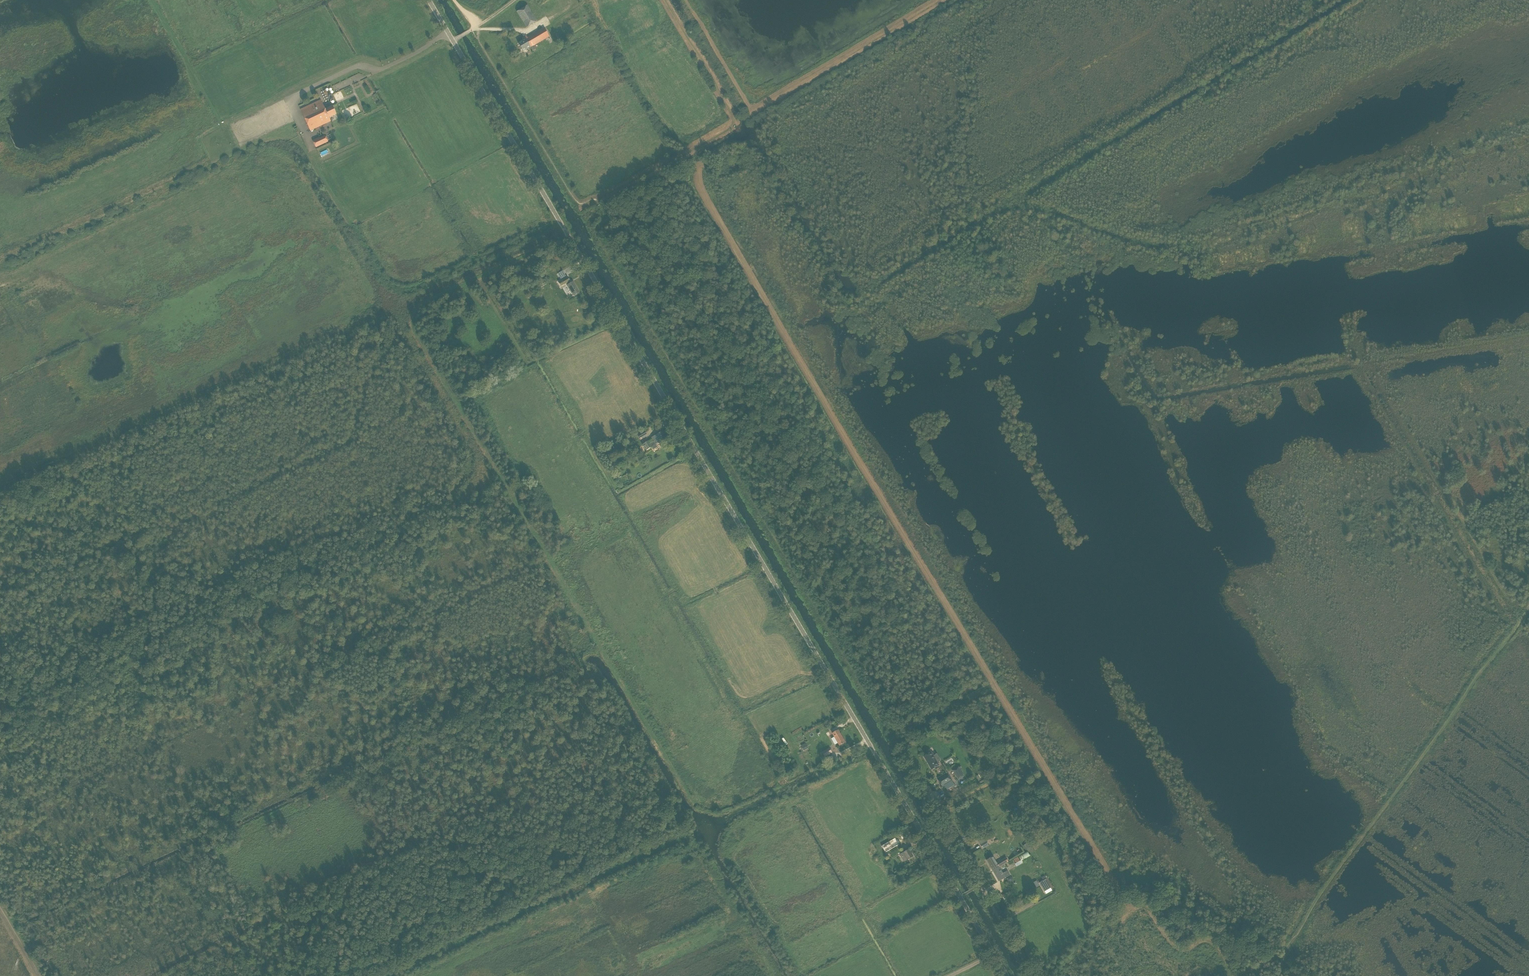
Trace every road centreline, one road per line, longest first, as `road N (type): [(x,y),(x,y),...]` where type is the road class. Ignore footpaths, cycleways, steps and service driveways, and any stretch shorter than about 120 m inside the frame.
road 1 (tertiary): [(1006,975),(453,41)]
road 2 (track): [(1528,604),(1281,957)]
road 3 (track): [(940,0),(749,113)]
road 4 (unclassified): [(1034,975),(934,810)]
road 5 (track): [(1239,975),(1214,934),(1179,950),(1144,902),(1131,910),(1126,904)]

